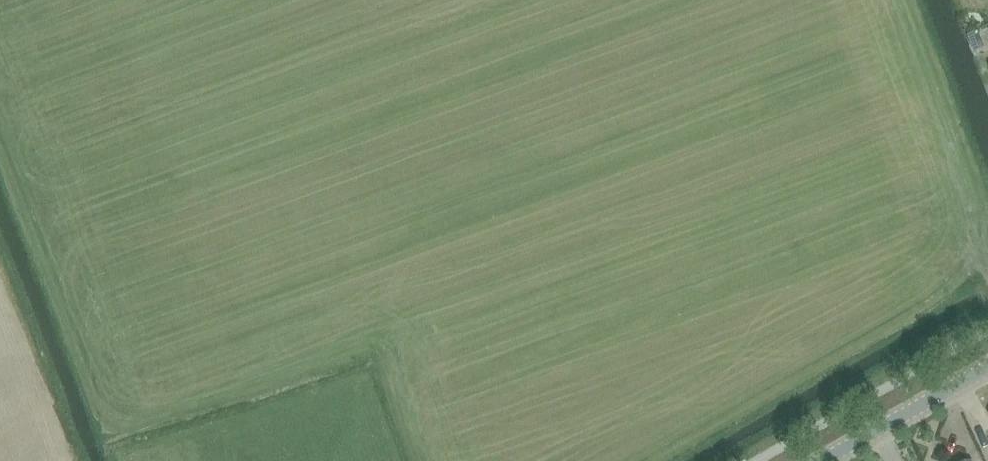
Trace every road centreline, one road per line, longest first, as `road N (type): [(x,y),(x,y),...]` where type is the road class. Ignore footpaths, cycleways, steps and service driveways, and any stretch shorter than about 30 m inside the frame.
road 1 (tertiary): [(823,460),(987,367)]

